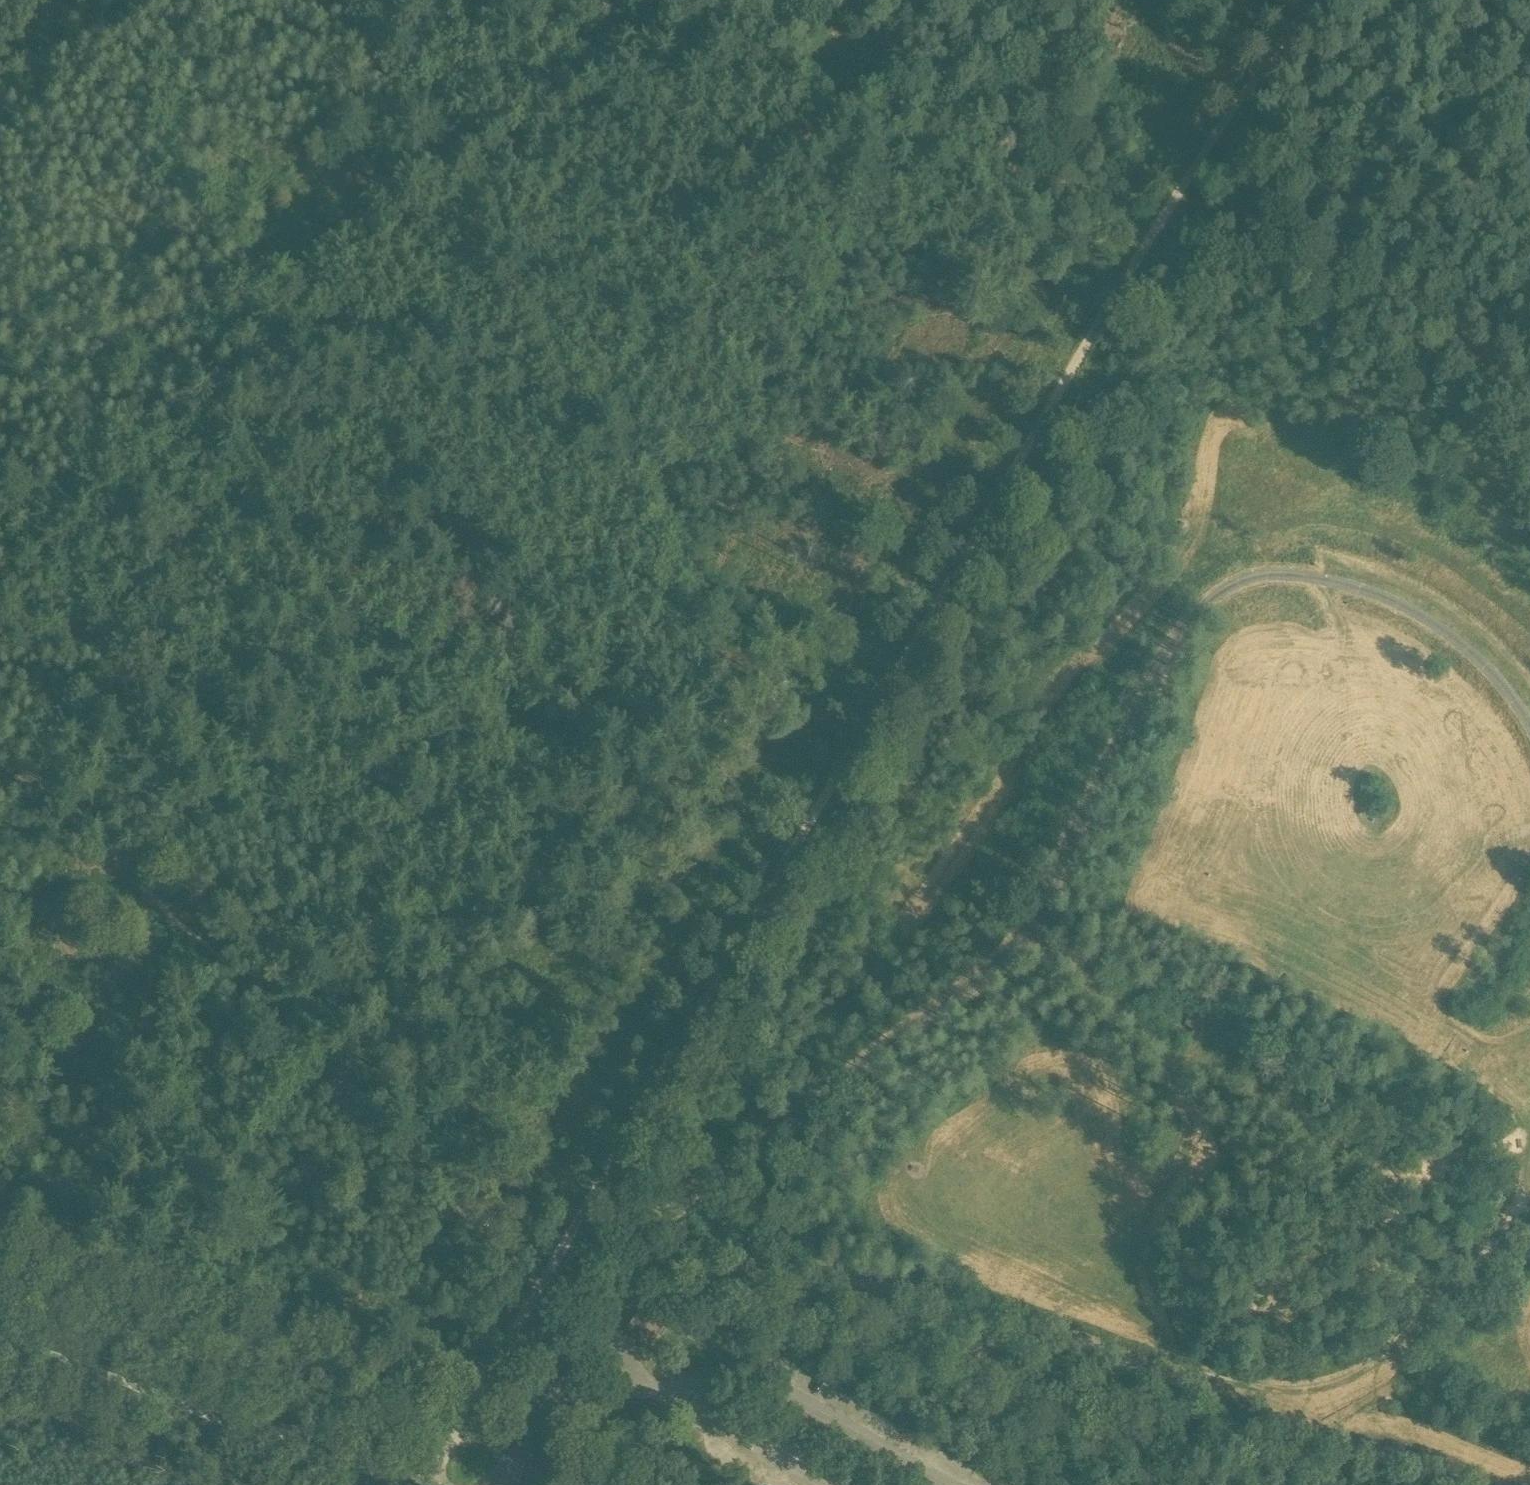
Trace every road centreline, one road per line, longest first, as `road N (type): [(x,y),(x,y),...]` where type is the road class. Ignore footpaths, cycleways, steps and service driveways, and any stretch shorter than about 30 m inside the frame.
road 1 (track): [(1303,0),(1170,202),(888,701),(426,1480),(410,1484)]
road 2 (track): [(540,1287),(467,1220),(436,1171),(399,1146),(264,998),(167,910),(81,806),(0,777)]
road 3 (primary): [(439,1484),(0,1332)]
road 4 (unclassified): [(504,1484),(631,1272)]

